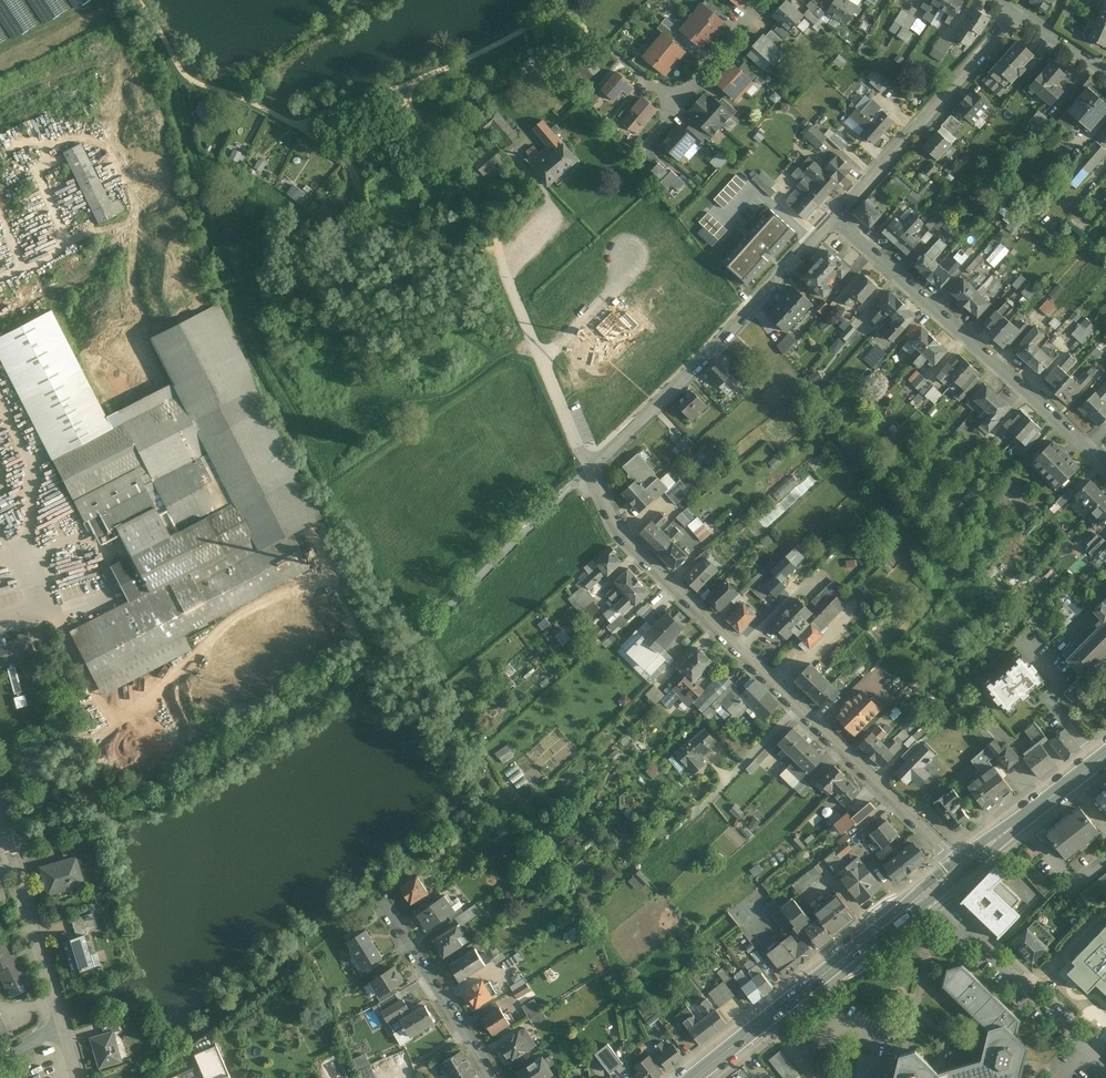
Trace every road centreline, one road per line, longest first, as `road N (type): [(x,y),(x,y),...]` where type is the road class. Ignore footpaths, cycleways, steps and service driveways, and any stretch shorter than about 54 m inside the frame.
road 1 (residential): [(959,865),(875,773),(627,540),(591,467)]
road 2 (residential): [(1105,467),(837,215)]
road 3 (residential): [(591,467),(755,310),(837,215)]
road 4 (primary): [(694,1077),(927,890)]
road 5 (residential): [(837,215),(1017,16)]
road 6 (residential): [(1105,1057),(927,890)]
road 7 (residential): [(384,905),(493,1077)]
road 8 (residential): [(9,843),(64,1028)]
road 9 (primary): [(959,865),(1105,751)]
road 10 (residential): [(661,120),(769,0)]
road 11 (residential): [(543,359),(640,261)]
road 12 (residential): [(491,244),(543,359)]

